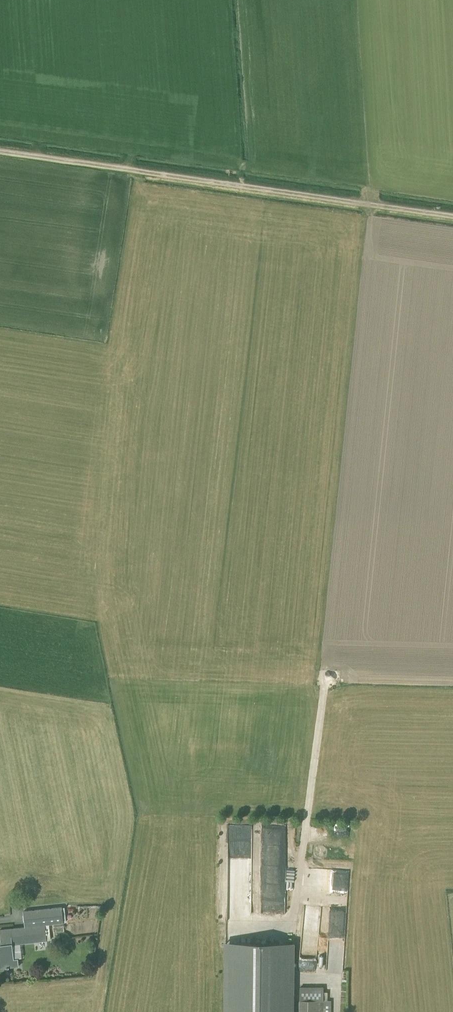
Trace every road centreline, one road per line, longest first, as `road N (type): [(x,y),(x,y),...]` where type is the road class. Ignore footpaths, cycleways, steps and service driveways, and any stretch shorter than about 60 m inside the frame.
road 1 (track): [(452,217),(0,151)]

